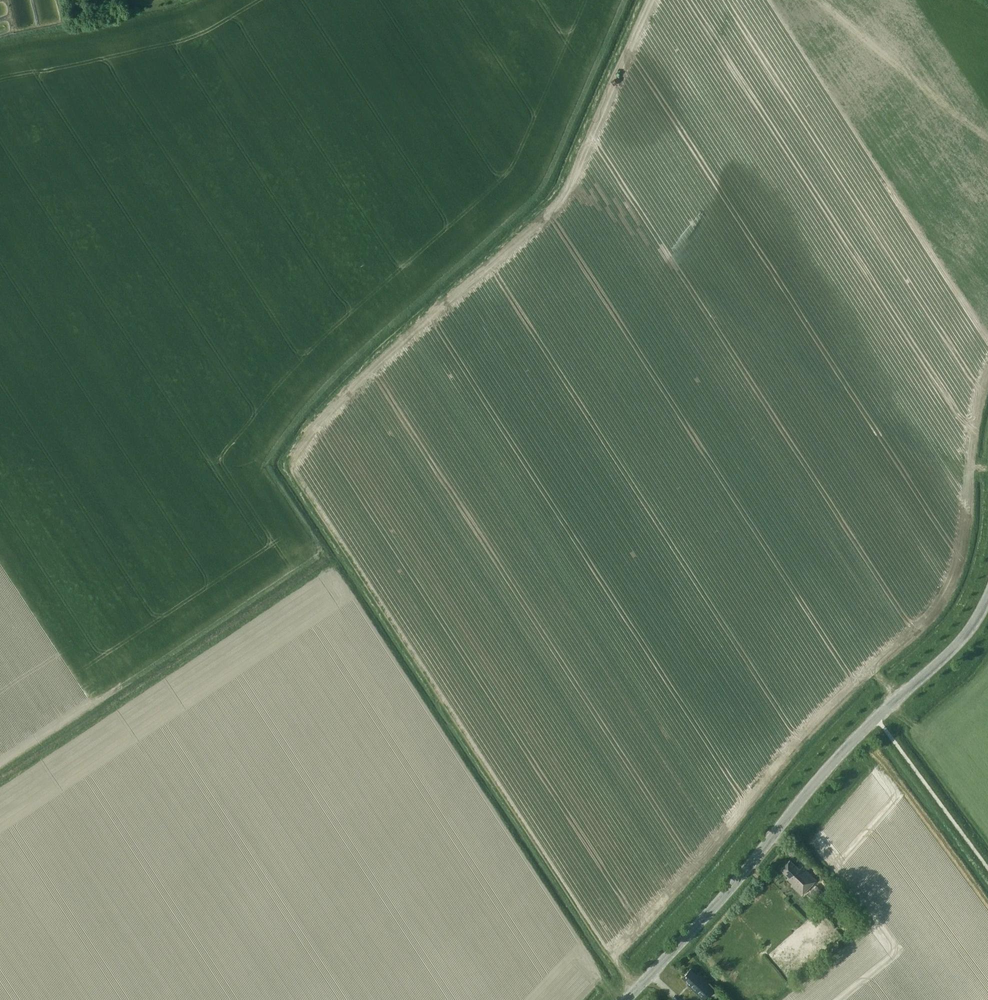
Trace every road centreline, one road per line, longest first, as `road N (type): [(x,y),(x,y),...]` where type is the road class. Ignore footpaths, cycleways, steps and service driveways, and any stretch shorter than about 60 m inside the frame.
road 1 (tertiary): [(626,999),(856,739),(959,643),(987,595)]

